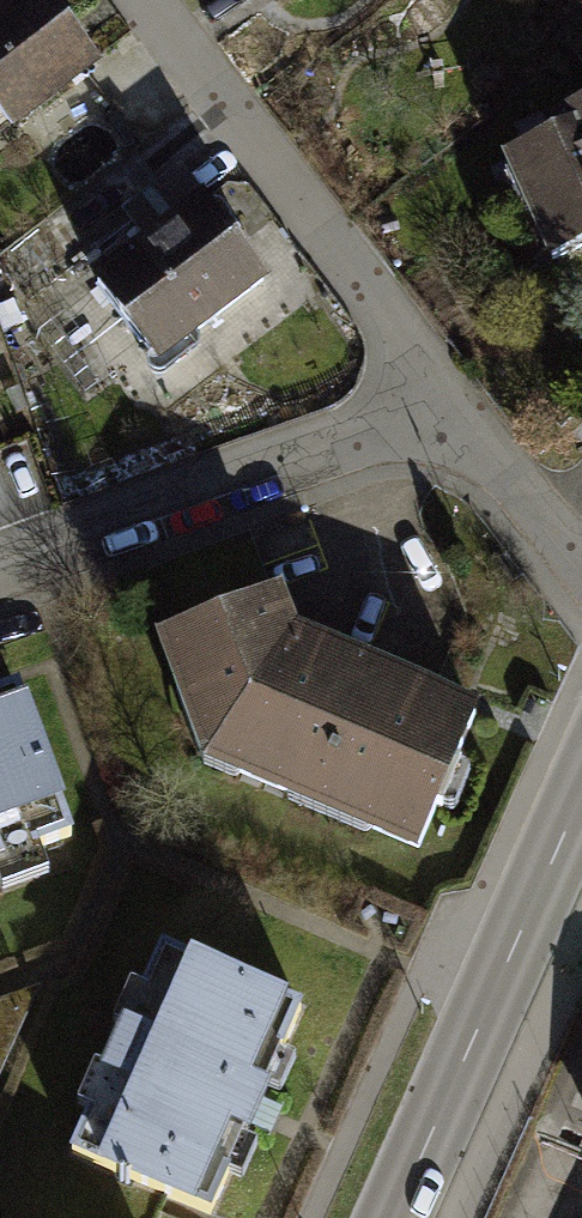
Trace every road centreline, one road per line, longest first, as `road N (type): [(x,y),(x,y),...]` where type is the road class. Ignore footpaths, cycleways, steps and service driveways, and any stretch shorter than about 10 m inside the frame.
road 1 (residential): [(138,0),(445,403)]
road 2 (residential): [(445,403),(0,562)]
road 3 (secondary): [(393,1217),(581,791)]
road 4 (residential): [(445,403),(581,556)]

